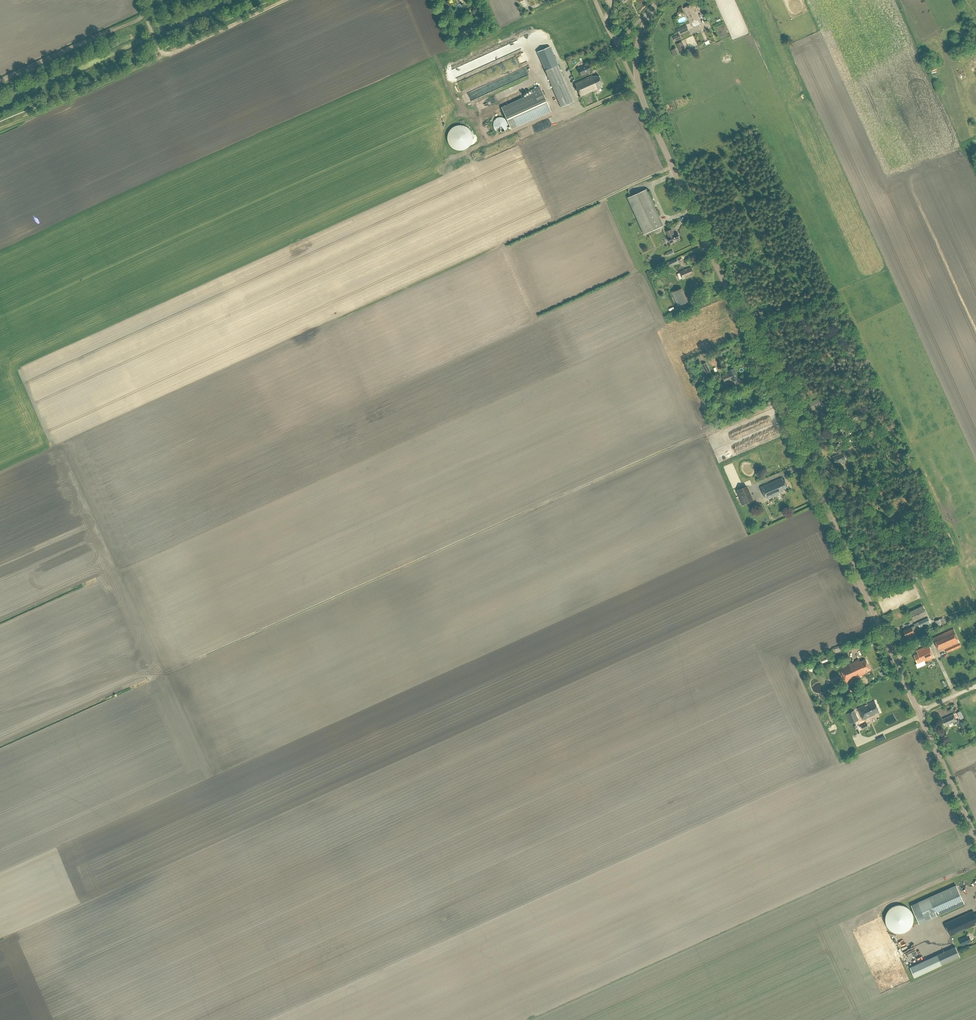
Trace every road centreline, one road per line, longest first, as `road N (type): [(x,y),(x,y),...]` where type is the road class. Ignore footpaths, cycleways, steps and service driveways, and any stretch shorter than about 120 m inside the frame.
road 1 (tertiary): [(919,711),(638,89)]
road 2 (track): [(163,57),(0,127)]
road 3 (track): [(145,15),(0,81)]
road 4 (tertiary): [(975,838),(919,711)]
road 5 (track): [(285,0),(163,57)]

